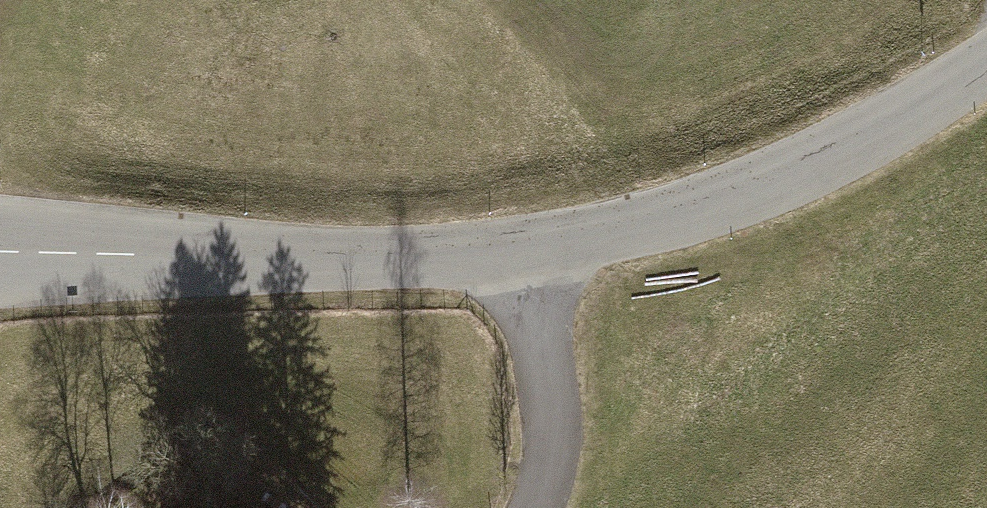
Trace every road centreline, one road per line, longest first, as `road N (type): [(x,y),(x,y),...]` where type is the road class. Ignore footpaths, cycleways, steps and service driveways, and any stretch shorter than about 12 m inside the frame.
road 1 (tertiary): [(0,252),(356,260),(517,246)]
road 2 (tertiary): [(517,246),(652,221),(789,174),(986,63)]
road 3 (residential): [(517,246),(551,429),(533,507)]

